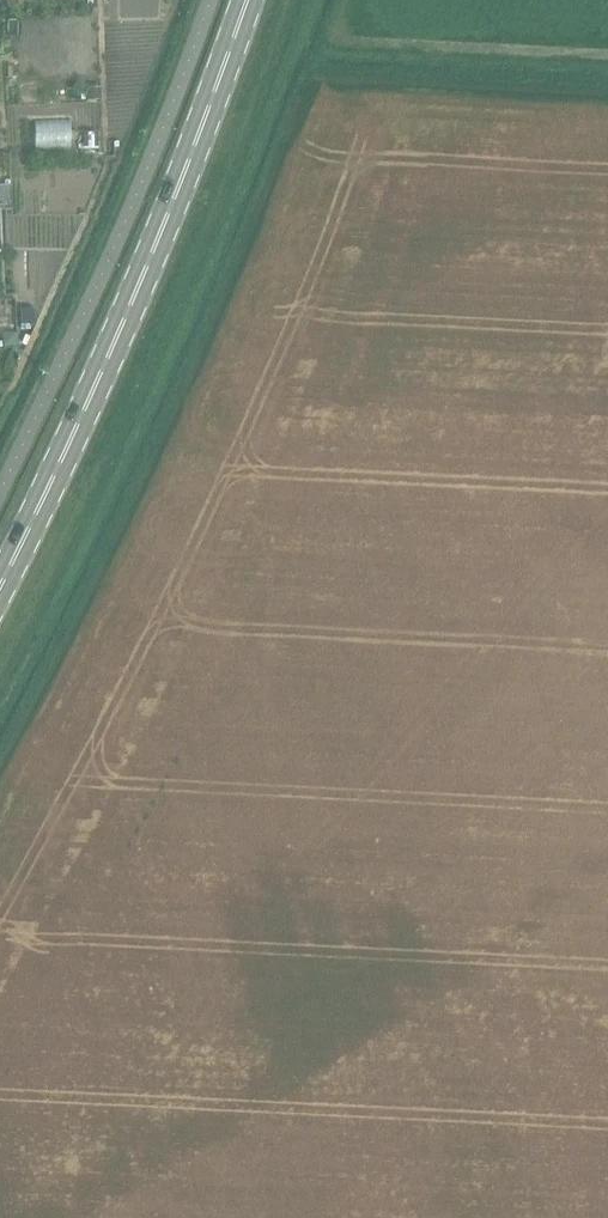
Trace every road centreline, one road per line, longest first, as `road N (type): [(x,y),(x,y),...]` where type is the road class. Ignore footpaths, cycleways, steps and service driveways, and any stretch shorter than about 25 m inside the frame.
road 1 (secondary): [(0,582),(104,364),(247,0)]

